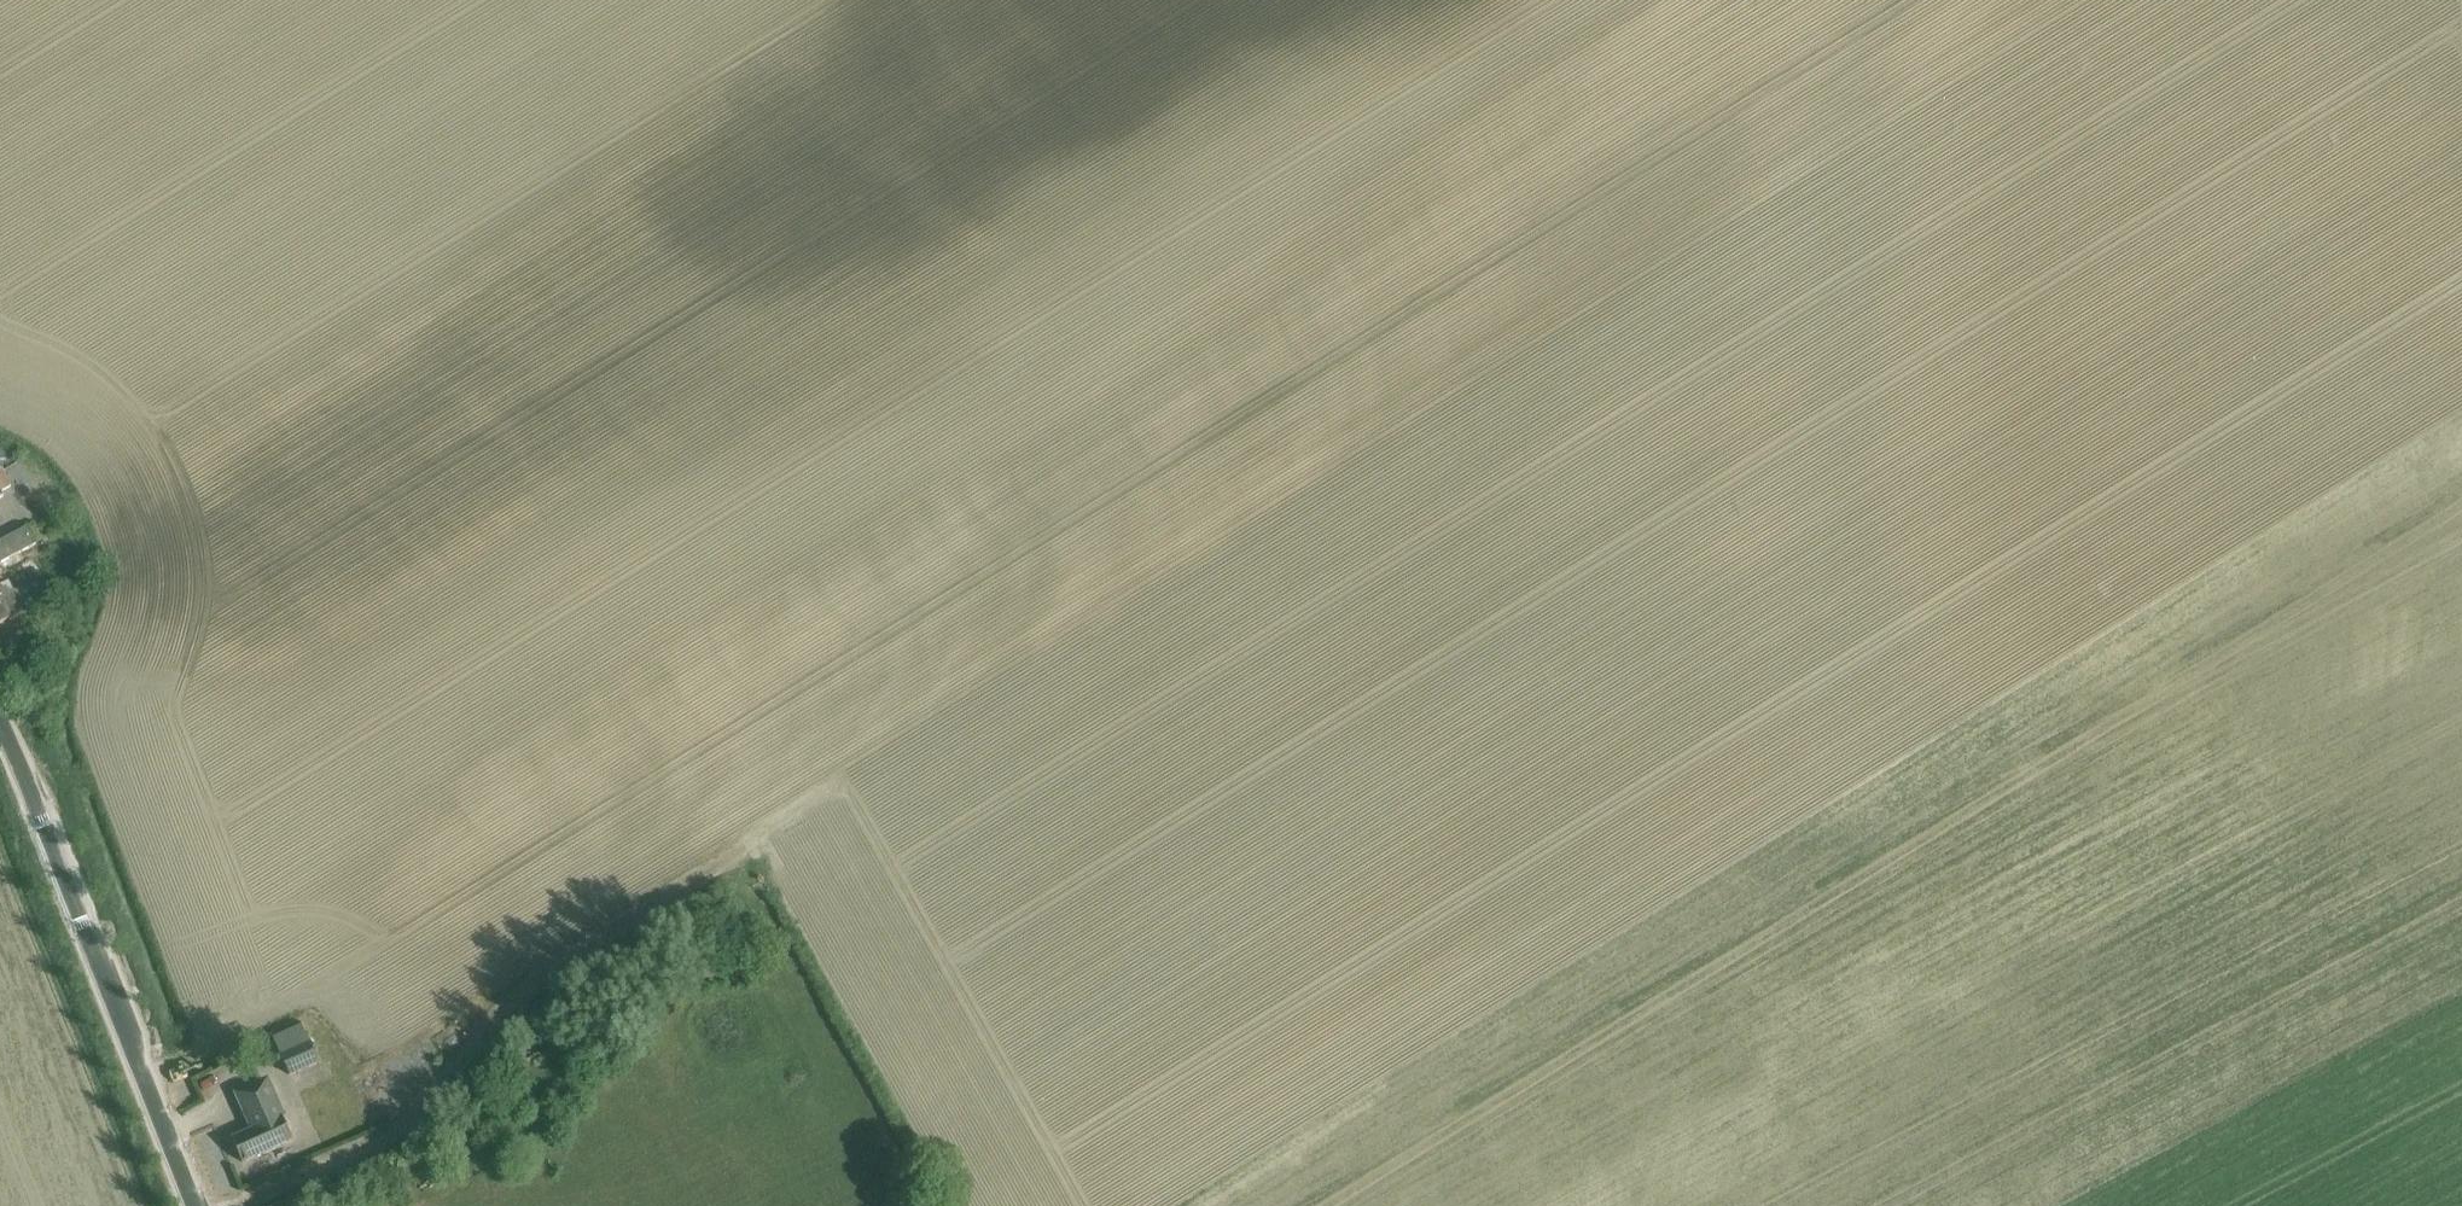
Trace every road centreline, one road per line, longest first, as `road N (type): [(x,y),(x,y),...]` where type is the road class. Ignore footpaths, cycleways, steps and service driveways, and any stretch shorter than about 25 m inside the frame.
road 1 (tertiary): [(192,1205),(0,737)]

